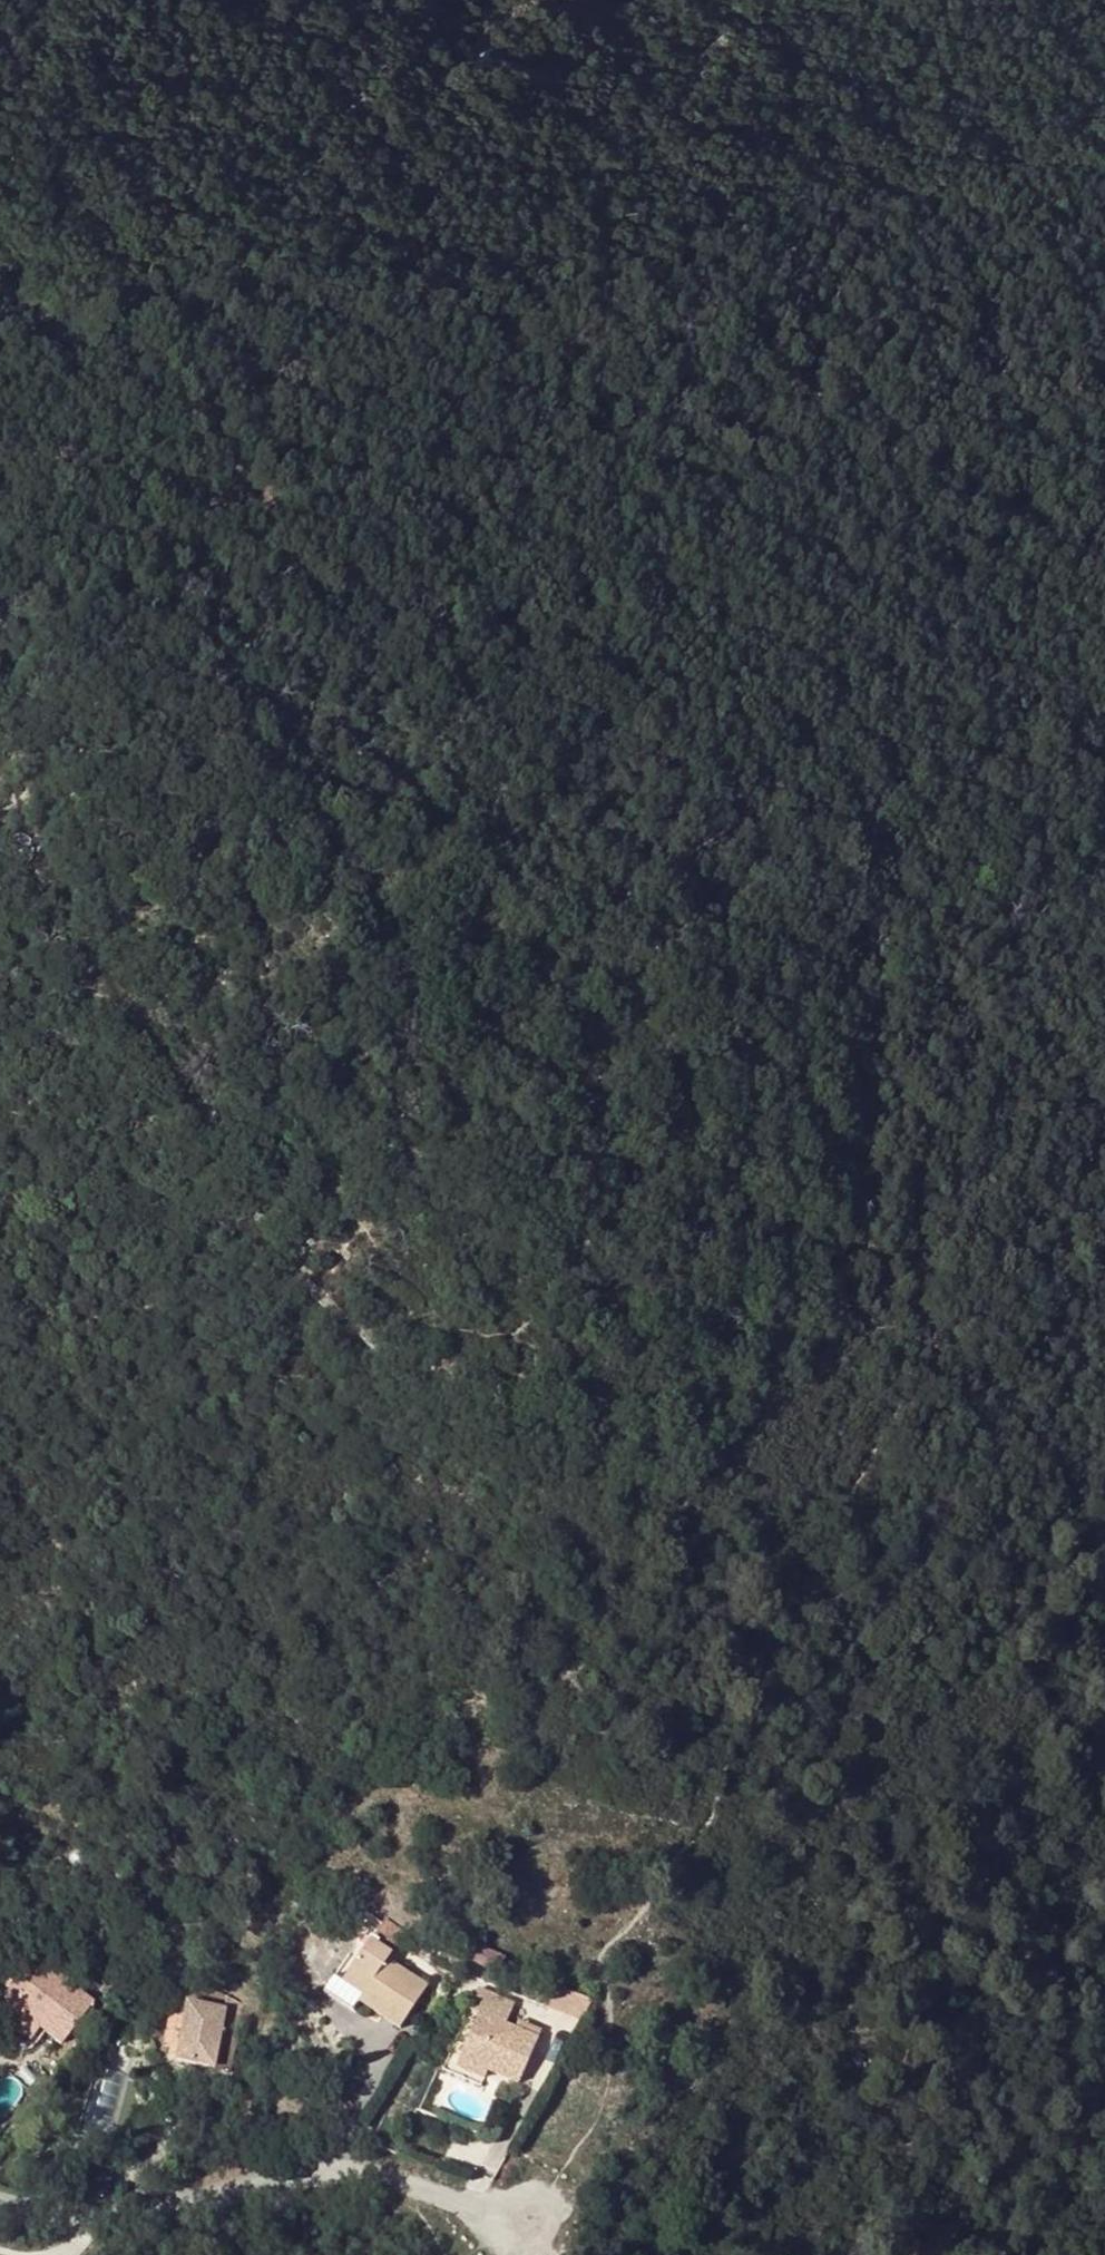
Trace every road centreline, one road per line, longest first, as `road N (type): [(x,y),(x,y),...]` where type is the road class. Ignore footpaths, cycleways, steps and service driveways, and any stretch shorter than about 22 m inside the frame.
road 1 (track): [(0,301),(257,451),(254,481),(238,498),(54,453),(0,452)]
road 2 (unclassified): [(528,2235),(423,2187),(367,2173),(310,2173),(133,2214),(69,2219),(0,2201)]

